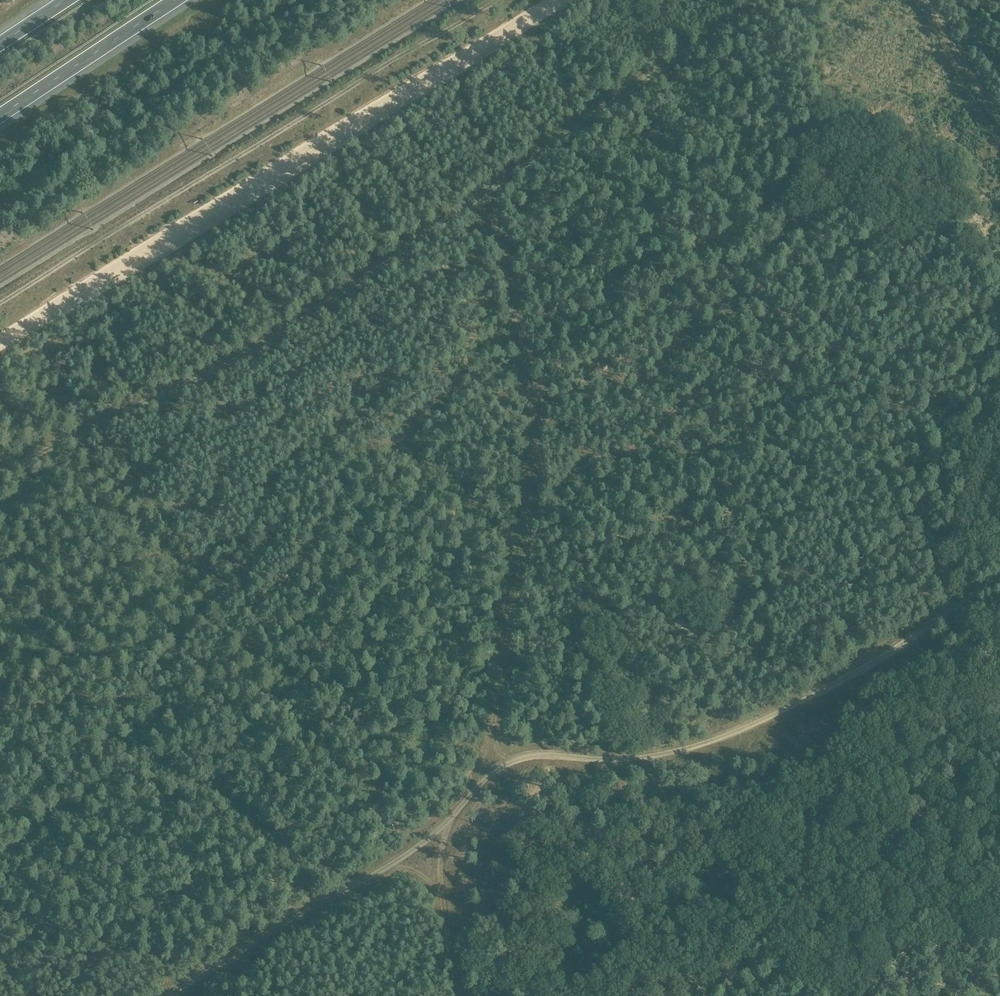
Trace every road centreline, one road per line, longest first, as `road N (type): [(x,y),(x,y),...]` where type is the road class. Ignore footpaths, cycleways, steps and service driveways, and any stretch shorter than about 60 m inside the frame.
road 1 (track): [(0,303),(498,0)]
road 2 (motorway): [(0,118),(179,0)]

